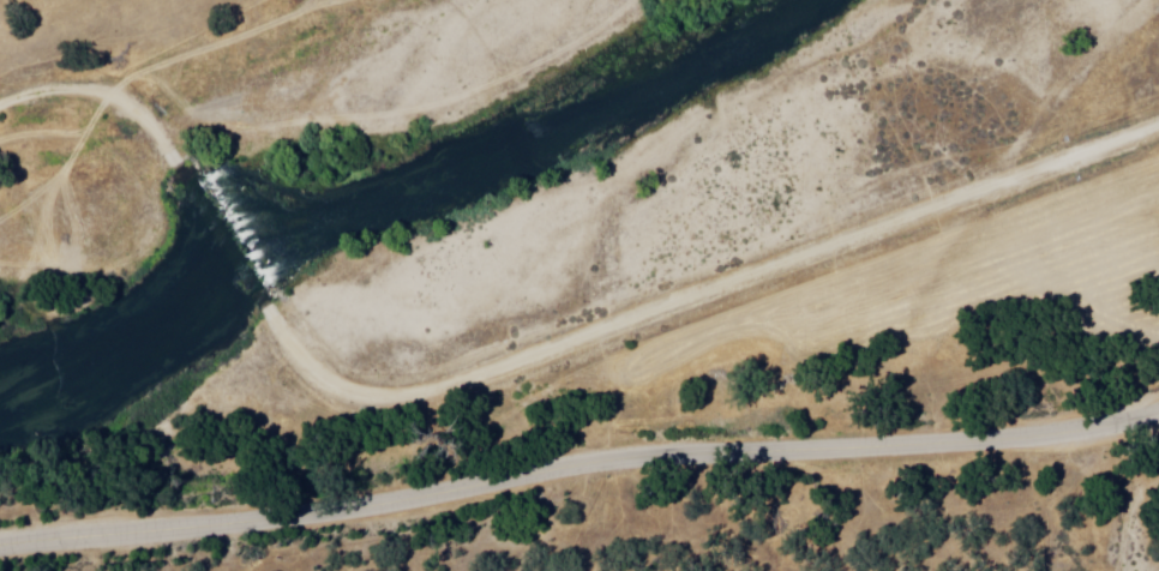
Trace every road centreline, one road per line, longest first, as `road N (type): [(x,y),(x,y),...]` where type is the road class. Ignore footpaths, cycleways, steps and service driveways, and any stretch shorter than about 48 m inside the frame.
road 1 (secondary): [(0,549),(284,522),(605,462),(996,439),(1158,412)]
road 2 (track): [(1158,127),(440,391),(355,397),(310,368),(276,324)]
road 3 (track): [(185,175),(149,119),(109,95),(64,89),(0,110)]
road 4 (track): [(276,324),(185,175)]

